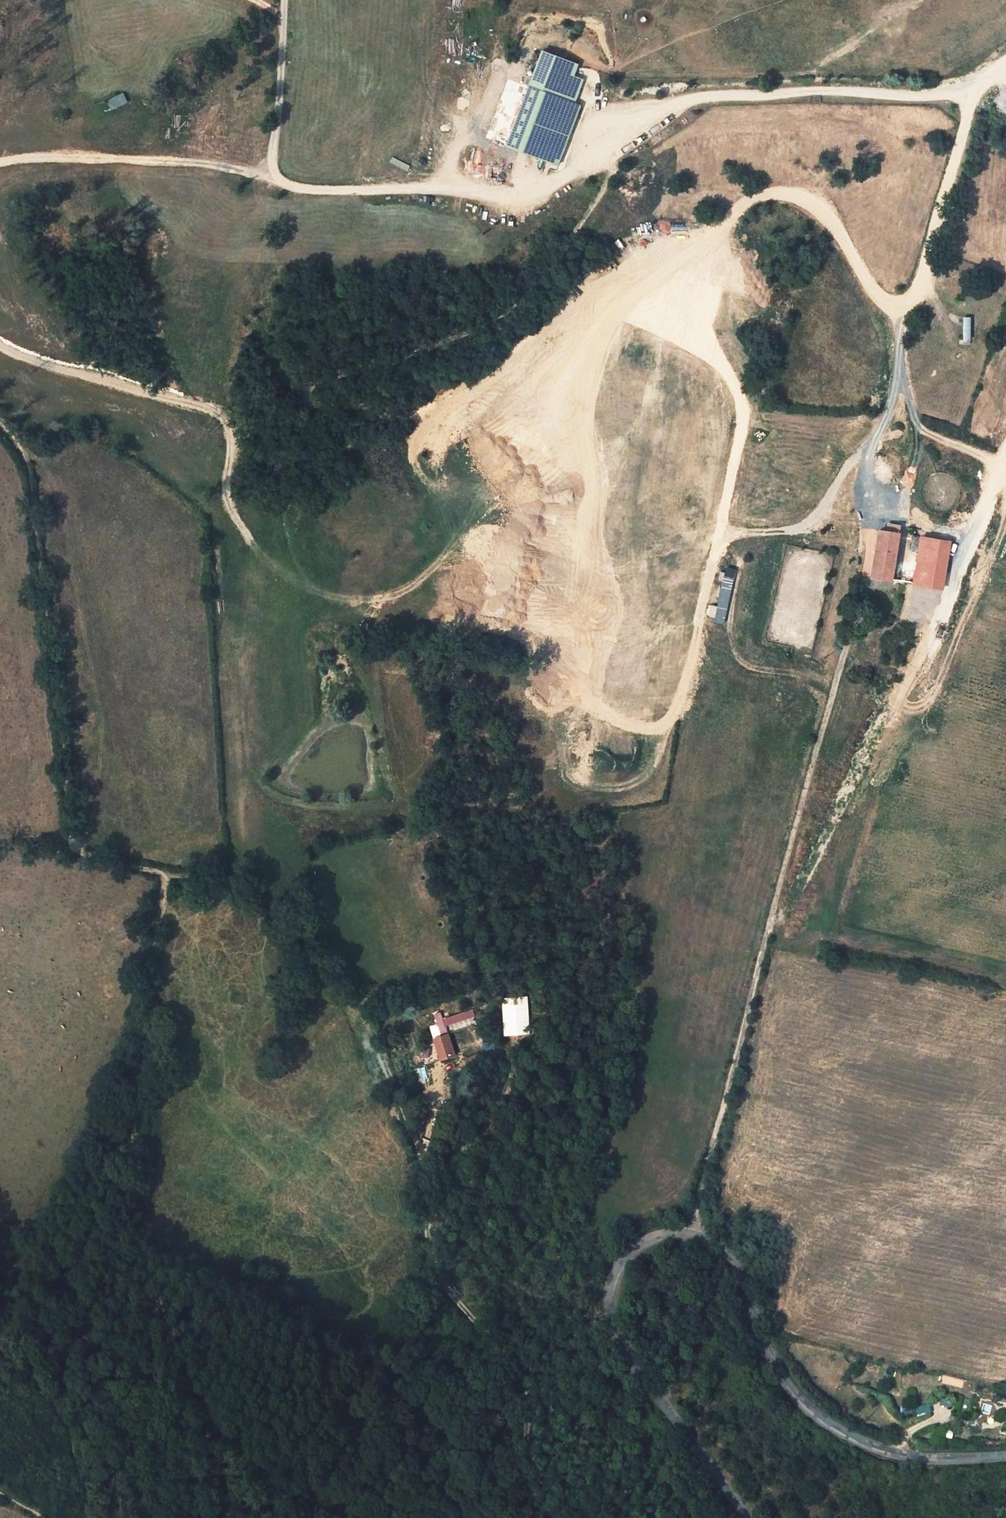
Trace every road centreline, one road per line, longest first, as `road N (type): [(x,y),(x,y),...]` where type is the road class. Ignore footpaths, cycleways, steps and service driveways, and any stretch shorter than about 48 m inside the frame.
road 1 (track): [(693,1238),(862,596),(871,452),(894,391),(898,307),(919,285),(972,93)]
road 2 (track): [(624,724),(657,730),(674,715),(745,418),(707,336),(723,226),(750,198),(788,192),(820,203),(877,297),(898,307)]
road 3 (track): [(166,874),(228,879),(309,933),(351,988),(425,1164),(439,1290),(387,1424),(317,1517)]
road 4 (unclassified): [(1005,1457),(890,1456),(840,1434),(780,1379),(730,1257),(710,1242),(663,1237),(639,1246),(612,1282),(620,1360),(745,1517)]
road 5 (track): [(0,343),(209,409),(226,422),(226,490),(235,515),(277,568),(310,586),(382,598),(411,586),(462,531)]
road 6 (track): [(34,1251),(70,1282),(129,1164),(139,1115),(143,997),(166,874)]
road 7 (track): [(288,1517),(217,1439),(194,1377),(177,1359),(111,1326),(70,1282)]
road 8 (track): [(275,178),(207,163),(0,162)]
road 9 (track): [(871,452),(846,467),(820,513),(798,528),(722,531)]
road 10 (track): [(900,352),(916,425),(1005,466)]

